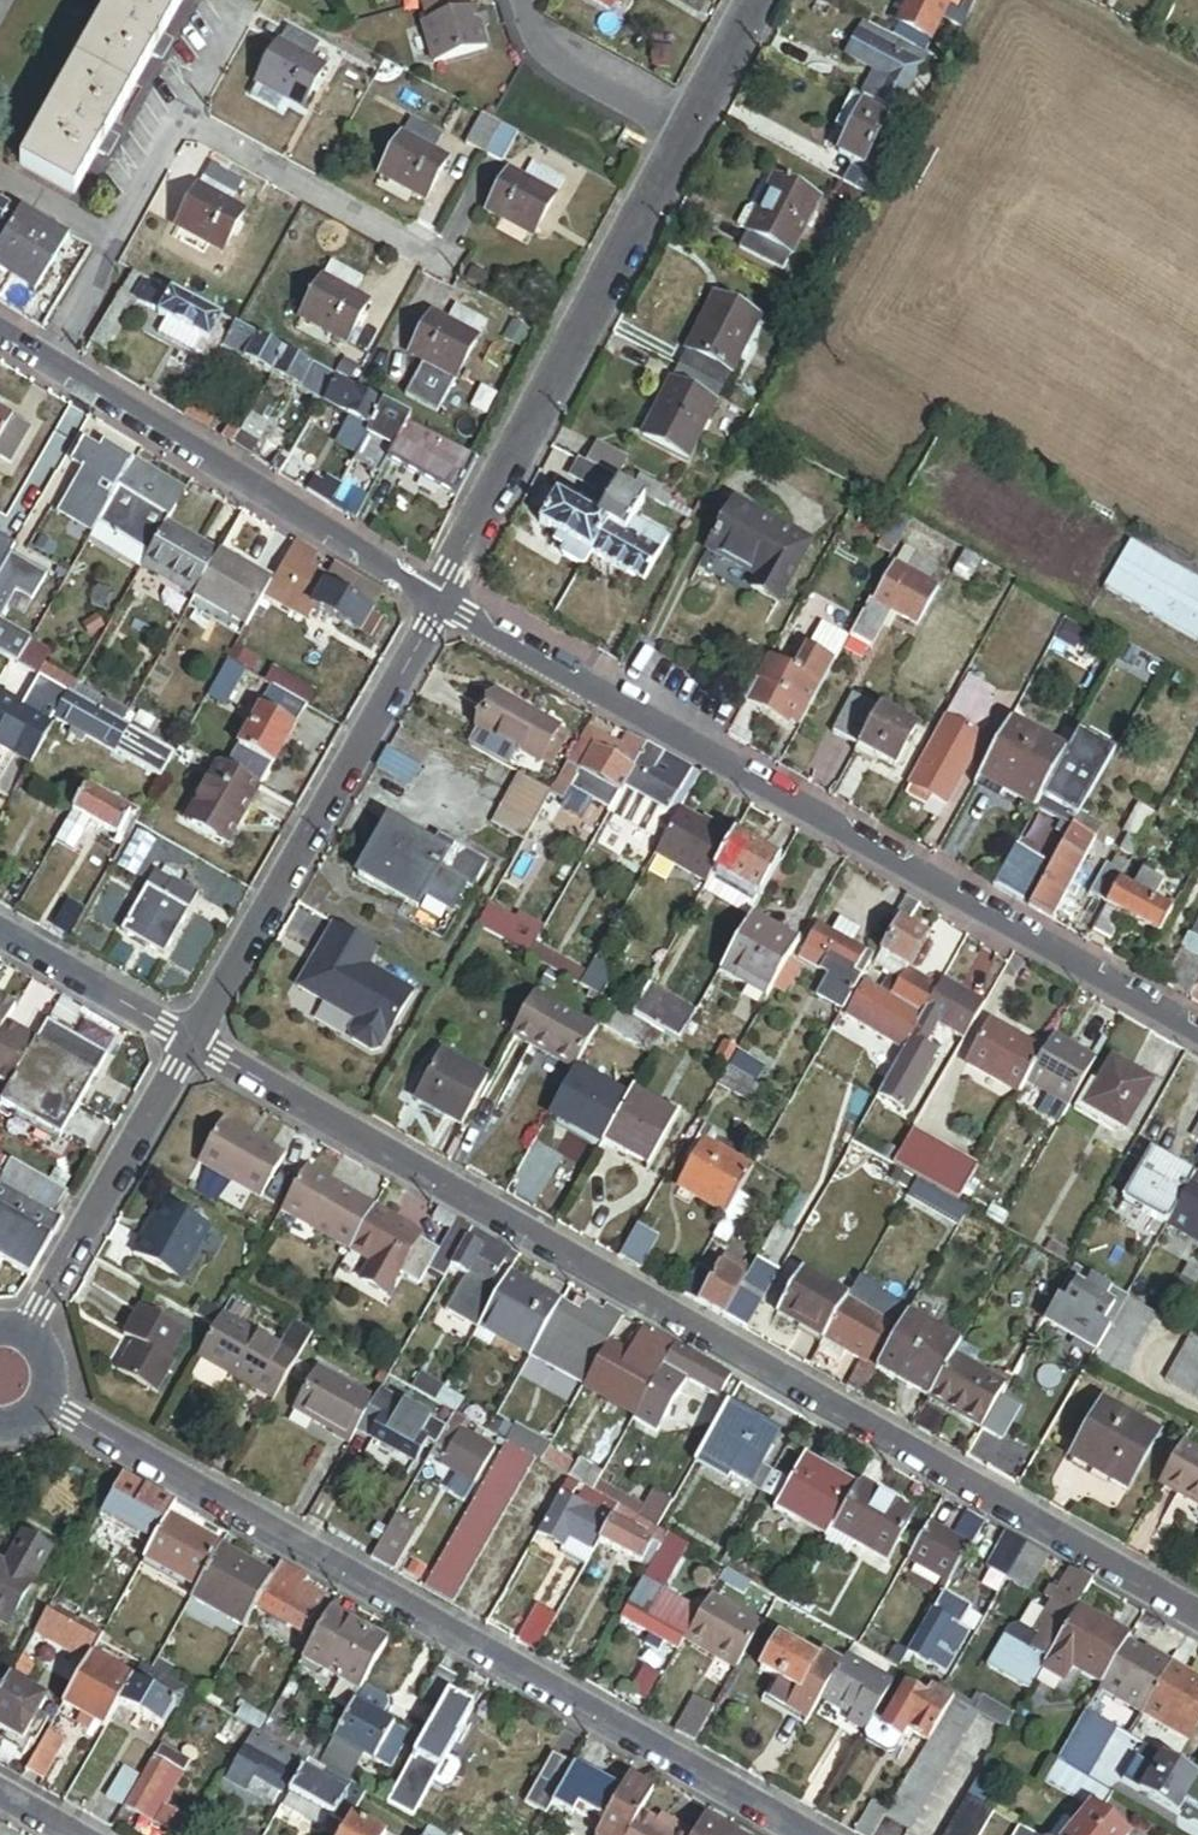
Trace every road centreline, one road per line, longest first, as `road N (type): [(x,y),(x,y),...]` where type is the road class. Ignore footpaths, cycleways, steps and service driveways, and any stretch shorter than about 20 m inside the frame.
road 1 (residential): [(188,1044),(1197,1621)]
road 2 (residential): [(52,1401),(811,1834)]
road 3 (residential): [(440,606),(1197,1034)]
road 4 (residential): [(762,0),(440,606)]
road 5 (residential): [(0,335),(440,606)]
road 6 (residential): [(440,606),(188,1044)]
road 7 (residential): [(188,1044),(31,1327)]
road 8 (residential): [(0,936),(188,1044)]

